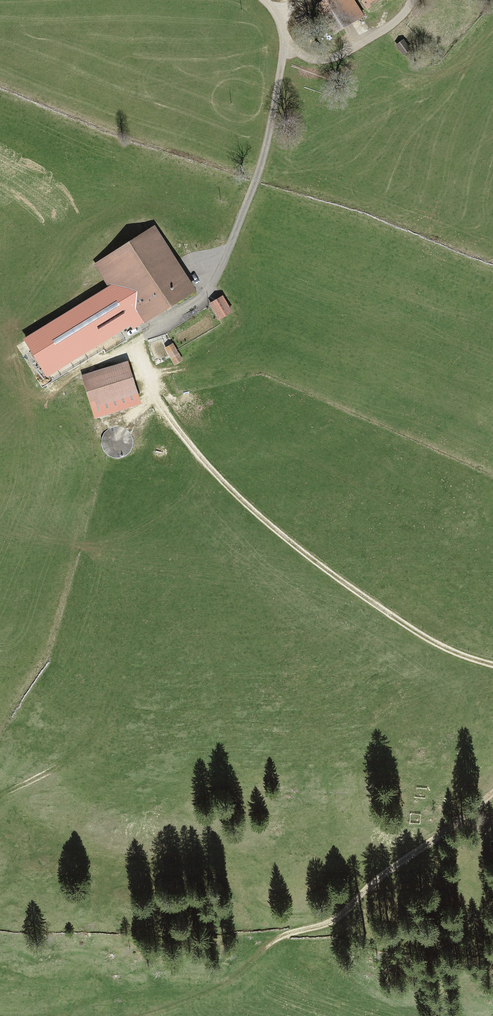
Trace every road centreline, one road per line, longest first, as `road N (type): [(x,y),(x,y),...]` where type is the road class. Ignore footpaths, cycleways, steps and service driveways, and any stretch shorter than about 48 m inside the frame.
road 1 (track): [(492,667),(435,645),(378,608),(210,472),(139,352),(146,338),(210,287)]
road 2 (track): [(142,1015),(234,982),(275,943),(328,924),(492,800)]
road 3 (unclassified): [(265,0),(285,39),(272,124),(210,287)]

